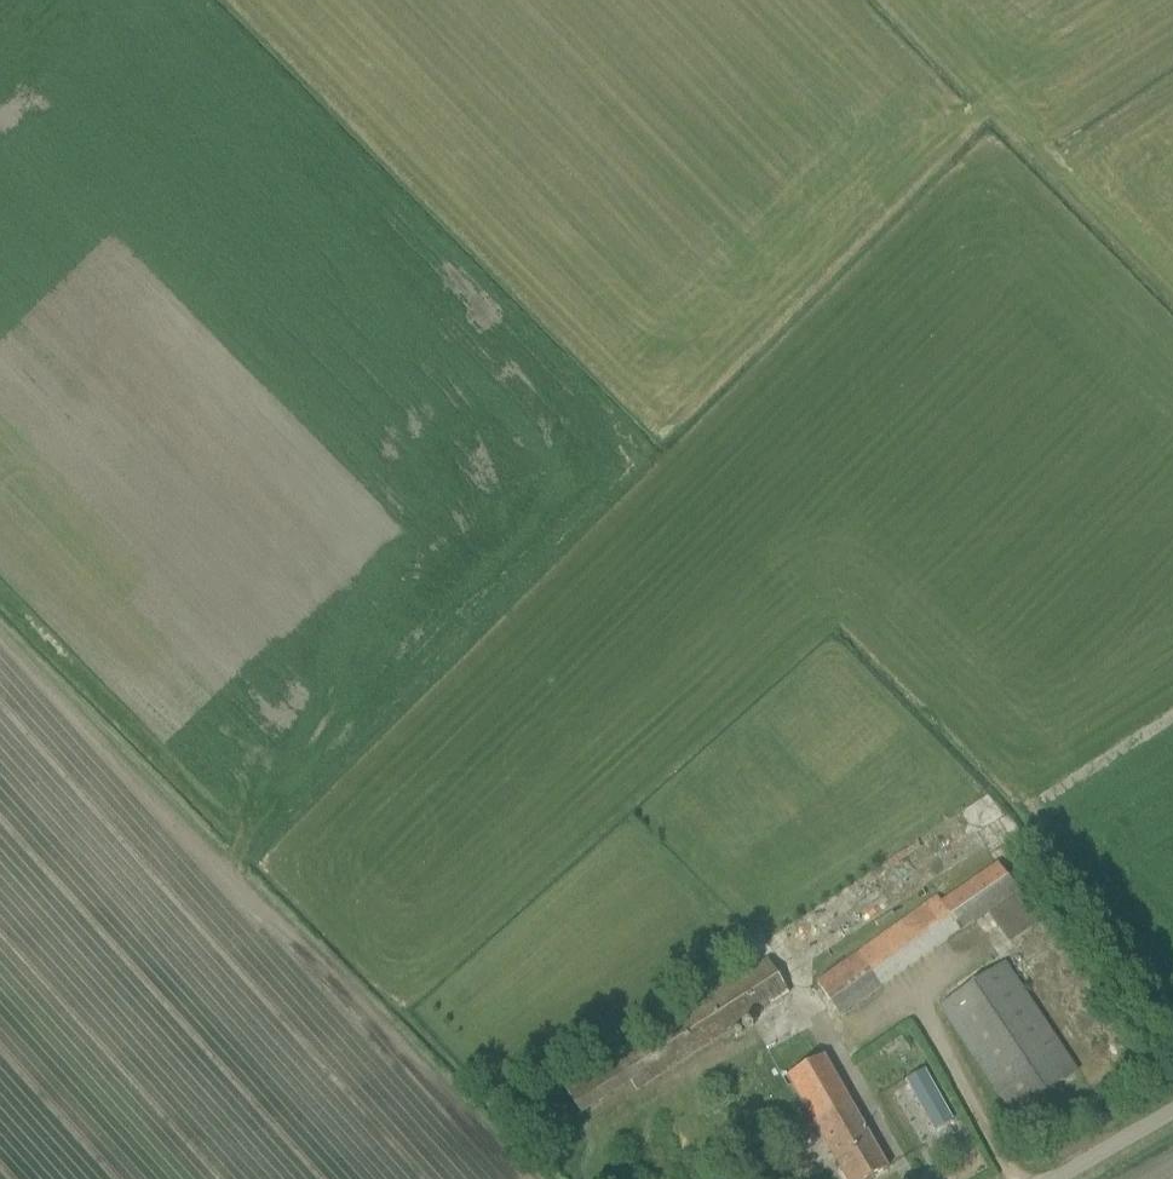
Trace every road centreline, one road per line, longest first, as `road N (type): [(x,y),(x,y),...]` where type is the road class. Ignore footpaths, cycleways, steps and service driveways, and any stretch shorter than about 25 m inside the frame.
road 1 (unclassified): [(1067,1178),(1172,1117)]

